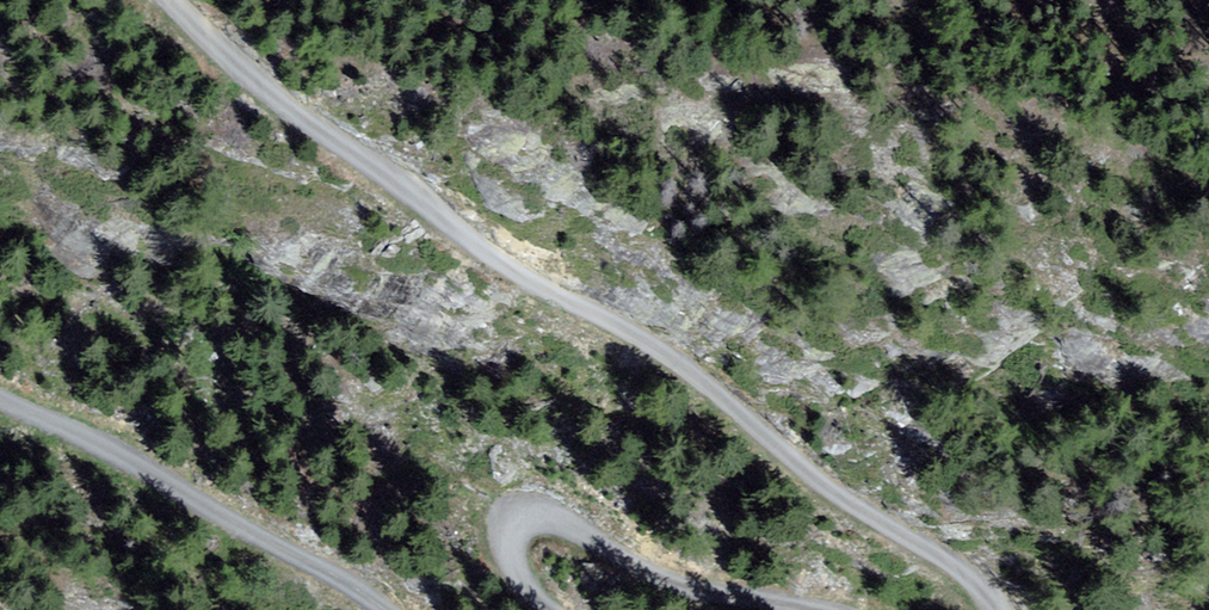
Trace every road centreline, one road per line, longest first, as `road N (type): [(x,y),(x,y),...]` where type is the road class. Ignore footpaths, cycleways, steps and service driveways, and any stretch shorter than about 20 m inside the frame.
road 1 (unclassified): [(1004,609),(964,568),(839,492),(782,434),(666,347),(569,304),(399,188),(243,70),(174,0)]
road 2 (unclassified): [(0,393),(141,450),(256,534),(385,609)]
road 3 (unclassified): [(553,609),(518,562),(518,520),(558,524),(700,595),(817,609)]

